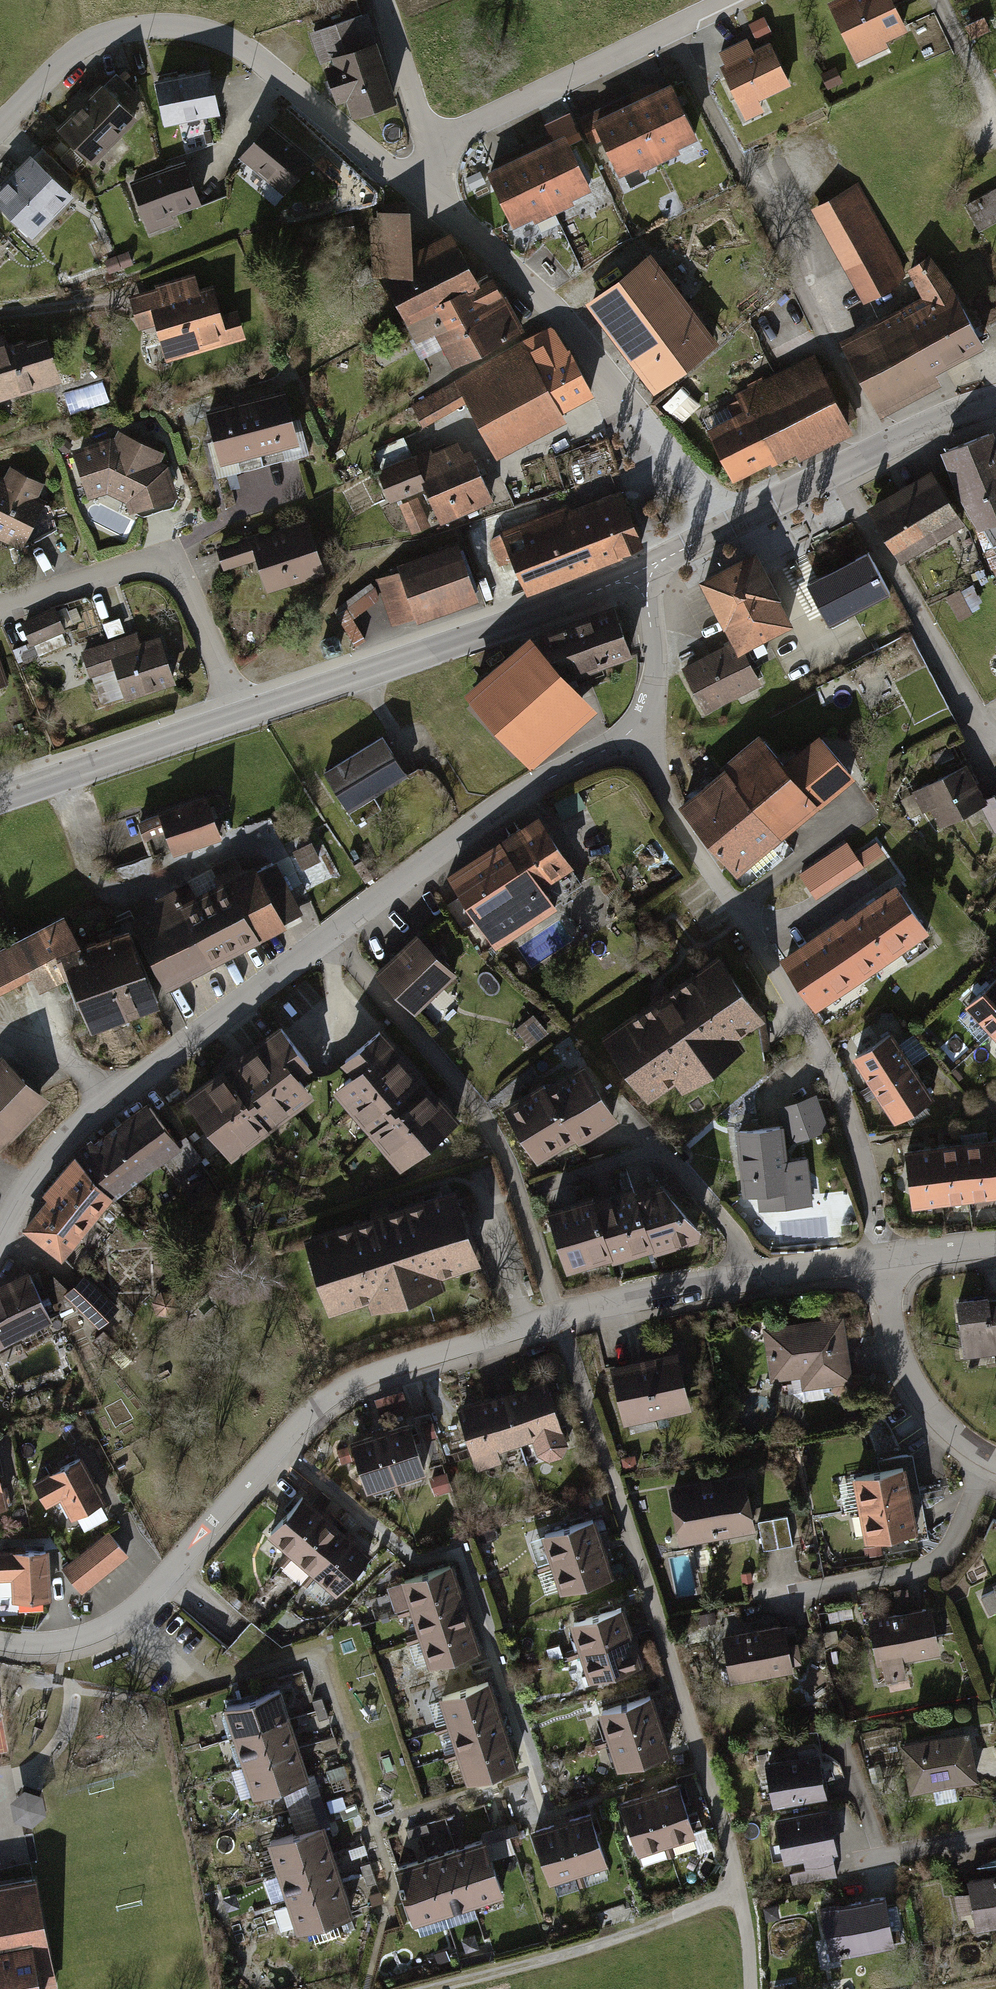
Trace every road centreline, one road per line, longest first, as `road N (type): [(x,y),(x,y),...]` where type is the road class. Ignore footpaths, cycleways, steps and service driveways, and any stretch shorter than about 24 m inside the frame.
road 1 (tertiary): [(631,736),(511,801),(114,1091),(54,1144),(0,1225)]
road 2 (residential): [(555,1322),(730,1852),(747,1988)]
road 3 (unclassified): [(0,1643),(37,1647),(101,1637),(333,1395),(555,1322)]
road 4 (residential): [(631,736),(666,811),(805,1022),(843,1099),(873,1199)]
road 5 (residential): [(415,190),(233,41),(195,29),(112,33),(65,58),(0,126)]
road 6 (residential): [(885,447),(671,28)]
road 7 (residential): [(723,528),(569,324),(415,190)]
road 8 (tertiary): [(638,573),(512,624),(233,716)]
road 9 (residential): [(0,613),(141,566),(178,582),(233,716)]
road 10 (unclassified): [(555,1322),(673,1287),(872,1260)]
road 11 (residential): [(415,190),(442,140),(671,28)]
road 12 (residential): [(975,1455),(928,1569),(774,1601)]
road 13 (tertiary): [(233,716),(0,798)]
road 14 (residential): [(872,1260),(903,1366),(928,1410),(975,1455)]
road 15 (tertiary): [(885,447),(723,528)]
road 16 (tertiary): [(638,573),(657,664),(651,701),(631,736)]
road 17 (track): [(384,0),(421,123),(442,140)]
road 18 (residential): [(995,1839),(866,1865)]
road 19 (unclassified): [(872,1260),(995,1242)]
road 20 (tertiary): [(995,401),(885,447)]

